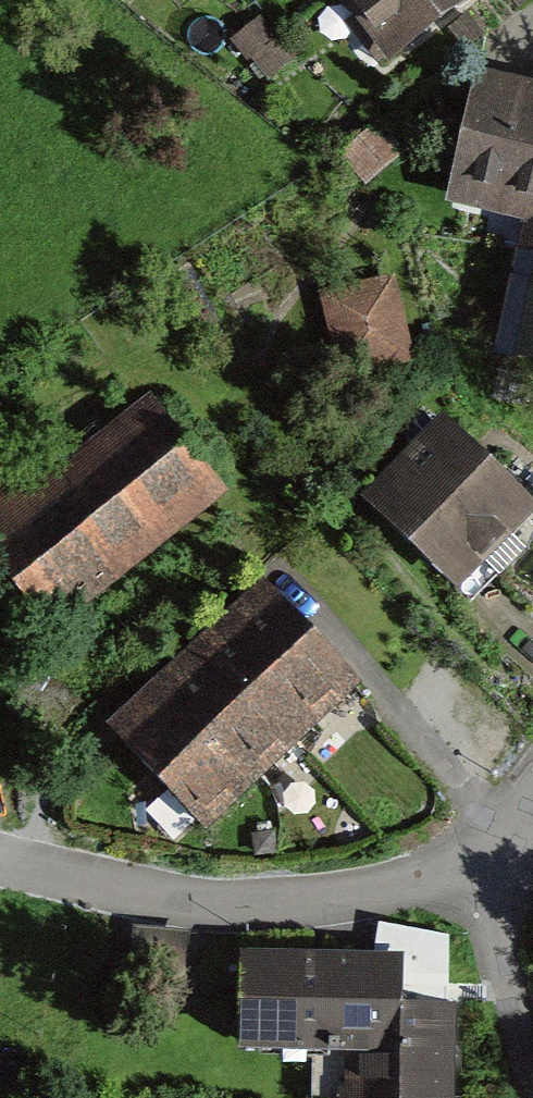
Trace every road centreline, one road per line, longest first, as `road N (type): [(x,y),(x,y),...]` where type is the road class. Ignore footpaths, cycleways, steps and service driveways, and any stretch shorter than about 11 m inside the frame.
road 1 (residential): [(0,861),(233,908),(488,873)]
road 2 (residential): [(488,873),(532,1076)]

